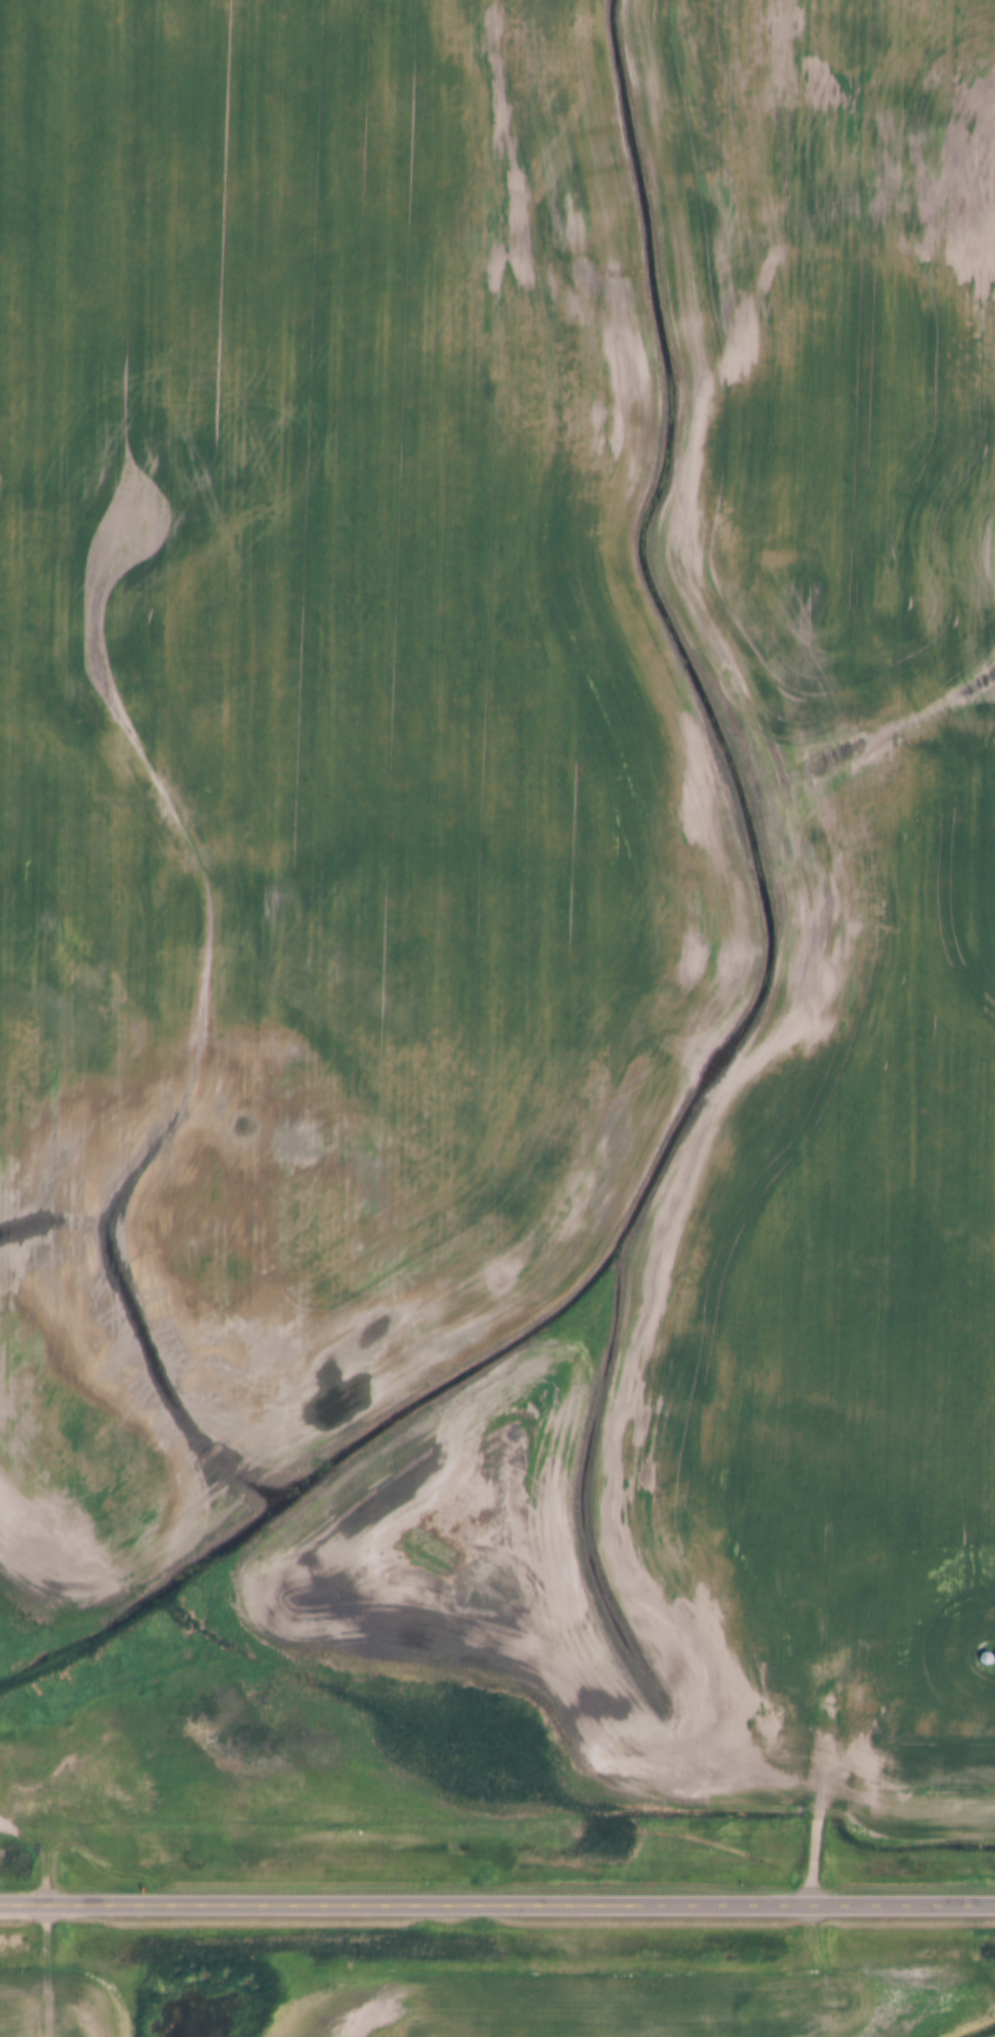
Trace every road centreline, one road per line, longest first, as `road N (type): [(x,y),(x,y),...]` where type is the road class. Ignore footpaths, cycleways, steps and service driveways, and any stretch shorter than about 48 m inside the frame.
road 1 (secondary): [(0,1903),(994,1904)]

